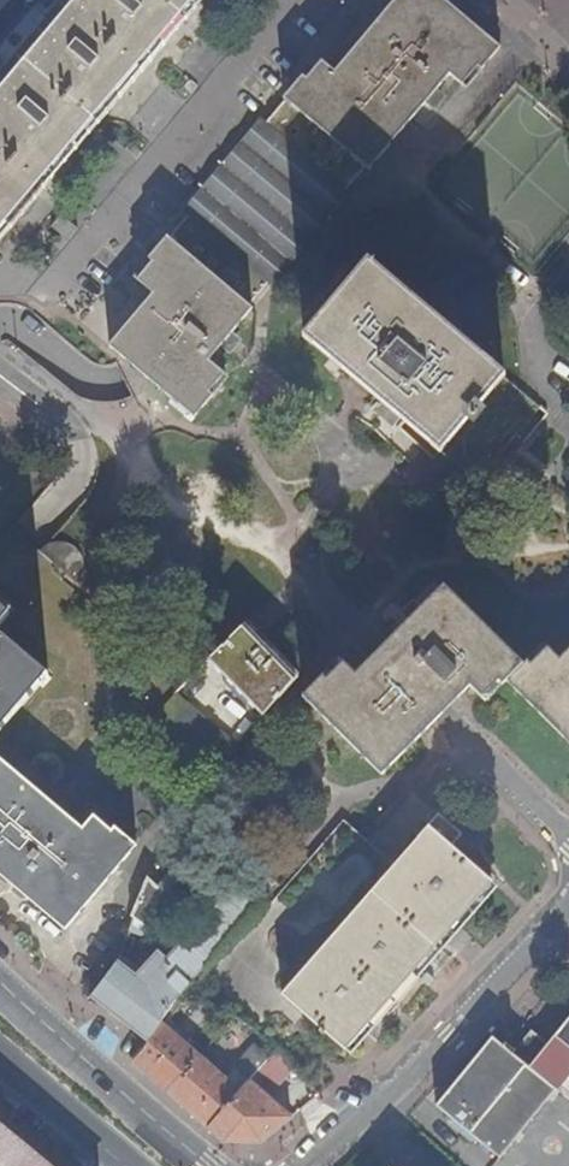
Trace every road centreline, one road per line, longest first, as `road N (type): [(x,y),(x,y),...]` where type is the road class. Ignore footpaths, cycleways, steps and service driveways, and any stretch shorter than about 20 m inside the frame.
road 1 (residential): [(295,538),(304,588),(372,662),(568,836)]
road 2 (residential): [(565,910),(450,1035),(306,1165)]
road 3 (secondary): [(195,1165),(0,996)]
road 4 (residential): [(0,376),(75,454),(73,493),(40,535)]
road 5 (secondary): [(0,1065),(122,1165)]

